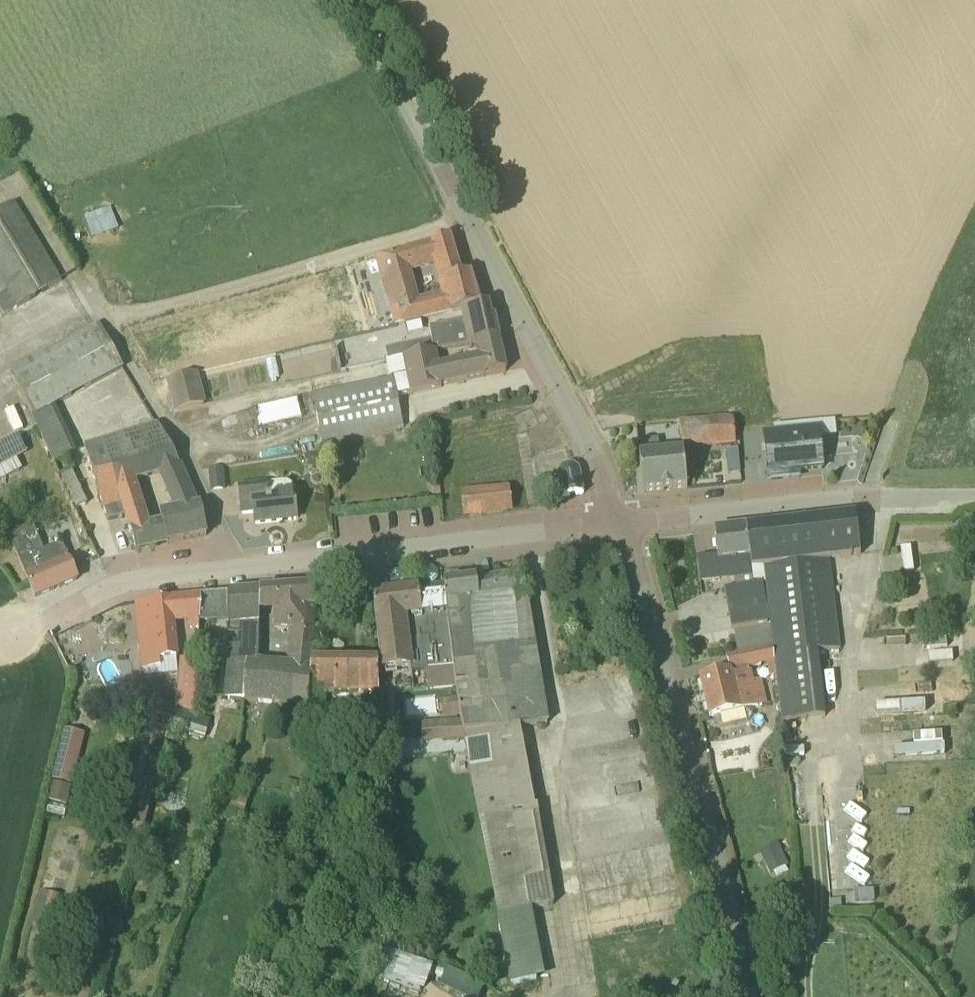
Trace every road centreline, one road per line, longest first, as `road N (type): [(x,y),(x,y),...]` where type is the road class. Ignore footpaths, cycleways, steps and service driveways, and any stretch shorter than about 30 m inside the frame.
road 1 (residential): [(21,635),(123,579),(620,522)]
road 2 (unclassified): [(620,522),(583,431),(351,0)]
road 3 (residential): [(620,522),(749,996)]
road 4 (residential): [(620,522),(853,495),(974,493)]

